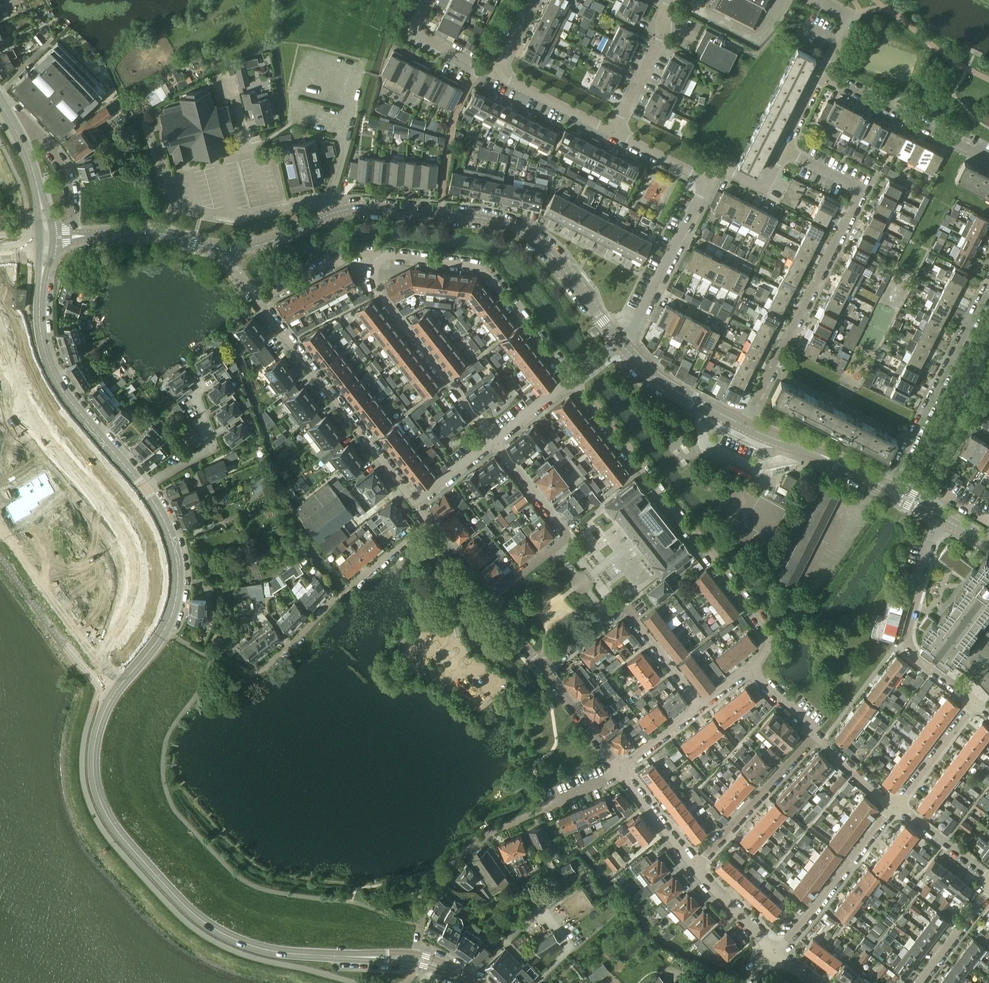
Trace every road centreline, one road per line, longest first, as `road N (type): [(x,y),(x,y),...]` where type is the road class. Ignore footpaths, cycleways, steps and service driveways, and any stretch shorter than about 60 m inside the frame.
road 1 (tertiary): [(416,959),(285,951),(229,935),(158,880),(110,819),(92,771),(99,728),(115,691),(164,630)]
road 2 (tertiary): [(225,248),(276,239),(346,208),(498,221),(552,254),(621,344)]
road 3 (residential): [(747,668),(769,645),(762,623),(574,379)]
road 4 (residential): [(744,424),(857,200),(853,185),(783,149)]
road 5 (residential): [(164,630),(241,672),(262,669),(428,520)]
road 6 (residential): [(415,502),(257,302)]
road 7 (residential): [(574,379),(486,269),(375,254)]
road 8 (tertiary): [(144,487),(53,371),(41,328),(42,282)]
road 9 (residential): [(885,487),(988,283)]
road 10 (residential): [(495,439),(379,294),(375,254)]
road 11 (residential): [(699,705),(623,608),(542,665)]
road 12 (residential): [(971,704),(908,651),(940,517)]
road 13 (residential): [(488,600),(565,537),(495,439)]
road 14 (residential): [(894,805),(774,953)]
road 15 (residential): [(988,160),(820,73)]
road 16 (residential): [(621,344),(706,179)]
road 17 (residential): [(696,868),(815,735)]
road 18 (residential): [(419,923),(433,889),(469,845),(542,809)]
road 19 (tertiary): [(885,487),(744,424)]
road 20 (tertiary): [(74,236),(154,232),(225,248)]
road 21 (tertiary): [(164,630),(176,598),(176,554),(144,487)]
road 22 (residential): [(205,388),(194,397),(213,450),(144,487)]
road 23 (tertiary): [(744,424),(662,381),(621,344)]
road 24 (residential): [(669,0),(658,42),(613,133)]
road 25 (residential): [(74,236),(62,164),(39,131),(11,118)]
road 26 (residential): [(375,254),(351,251),(257,302)]
road 27 (residential): [(613,133),(496,74)]
road 28 (residential): [(496,74),(414,34),(431,0)]
road 29 (residential): [(619,768),(542,665)]
road 30 (residential): [(894,805),(971,704)]
road 31 (residential): [(696,868),(619,768)]

